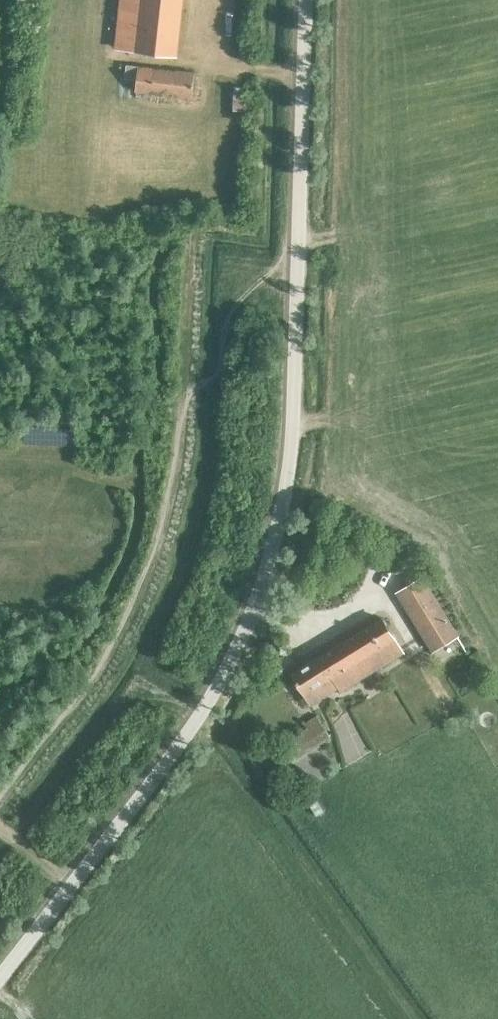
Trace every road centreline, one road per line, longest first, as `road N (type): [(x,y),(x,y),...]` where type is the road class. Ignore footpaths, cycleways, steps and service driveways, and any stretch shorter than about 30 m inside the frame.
road 1 (unclassified): [(0,978),(207,707),(258,600),(290,454),(306,0)]
road 2 (track): [(0,693),(88,639),(133,544),(141,435),(160,354),(157,259),(193,229),(260,224),(266,69)]

